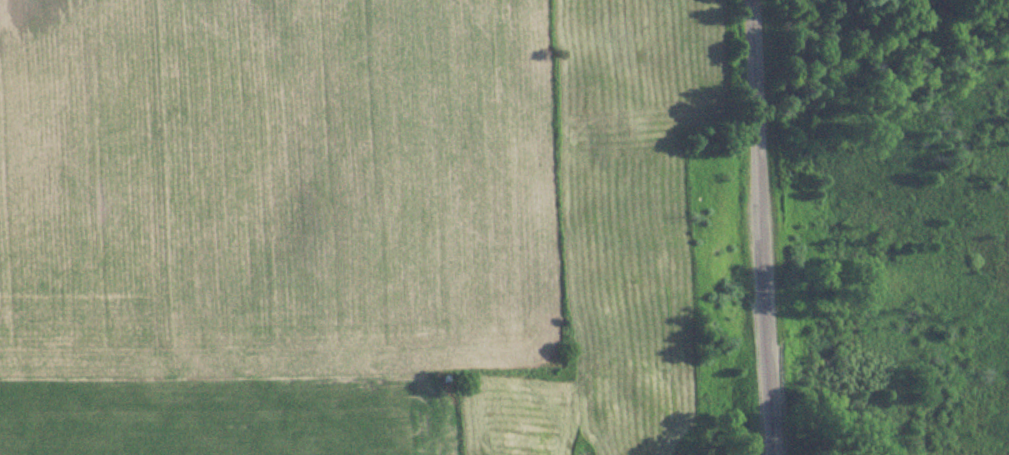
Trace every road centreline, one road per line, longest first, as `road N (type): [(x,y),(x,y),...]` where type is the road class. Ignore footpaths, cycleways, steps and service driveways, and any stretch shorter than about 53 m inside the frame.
road 1 (residential): [(770,454),(751,0)]

